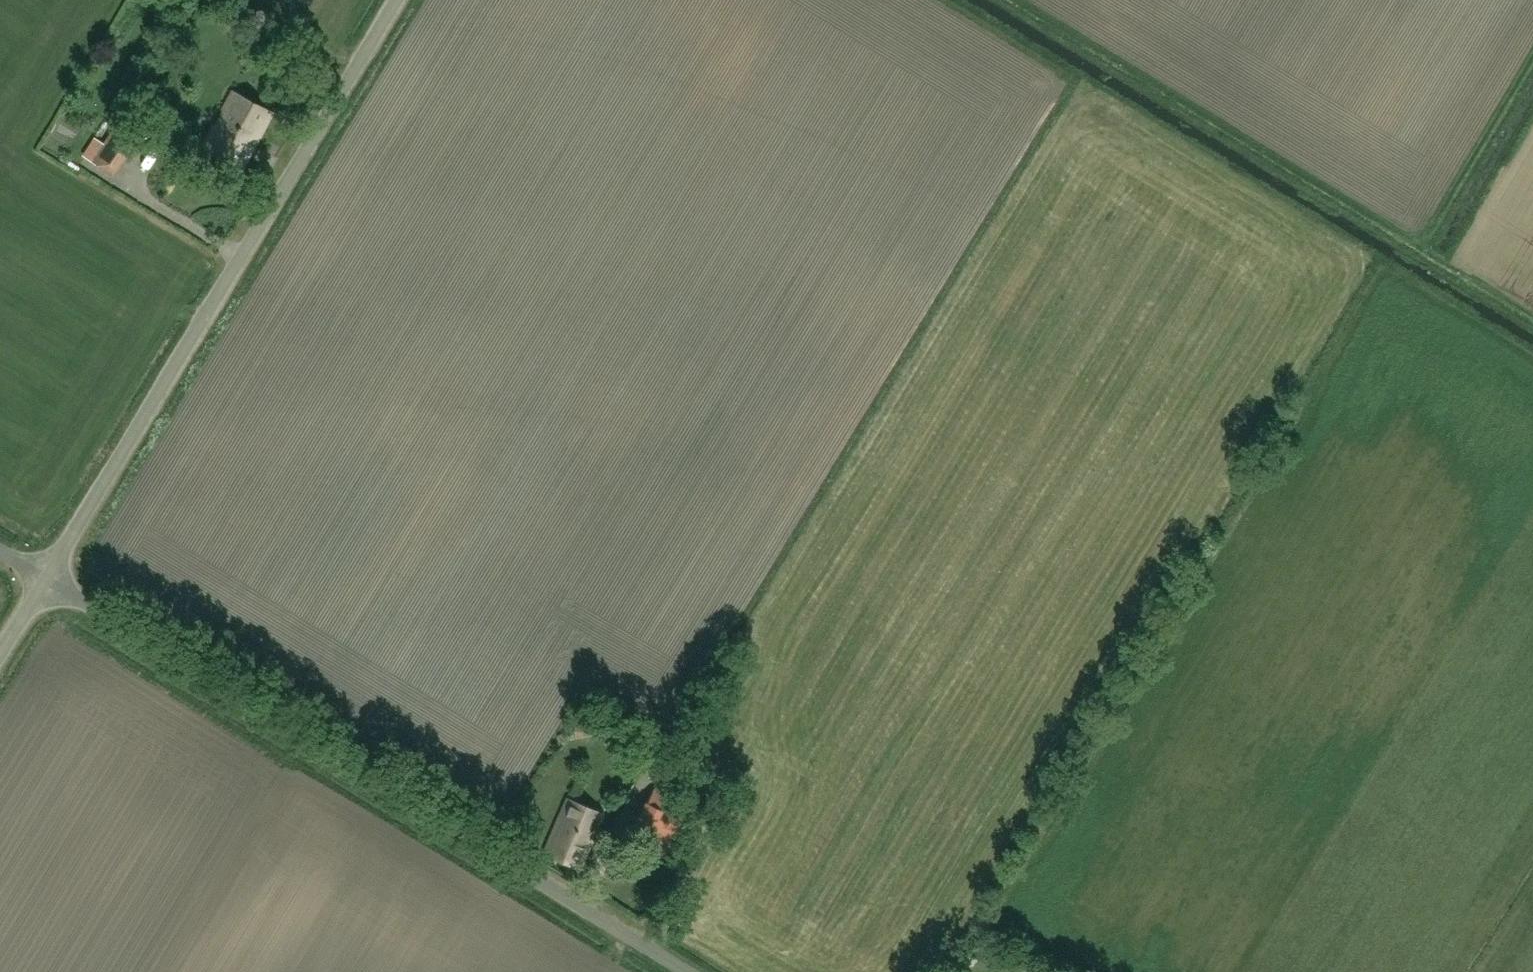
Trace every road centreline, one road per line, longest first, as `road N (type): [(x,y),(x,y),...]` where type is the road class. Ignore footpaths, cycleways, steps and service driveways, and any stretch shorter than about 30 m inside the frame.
road 1 (unclassified): [(685,971),(45,580)]
road 2 (unclassified): [(45,580),(397,0)]

